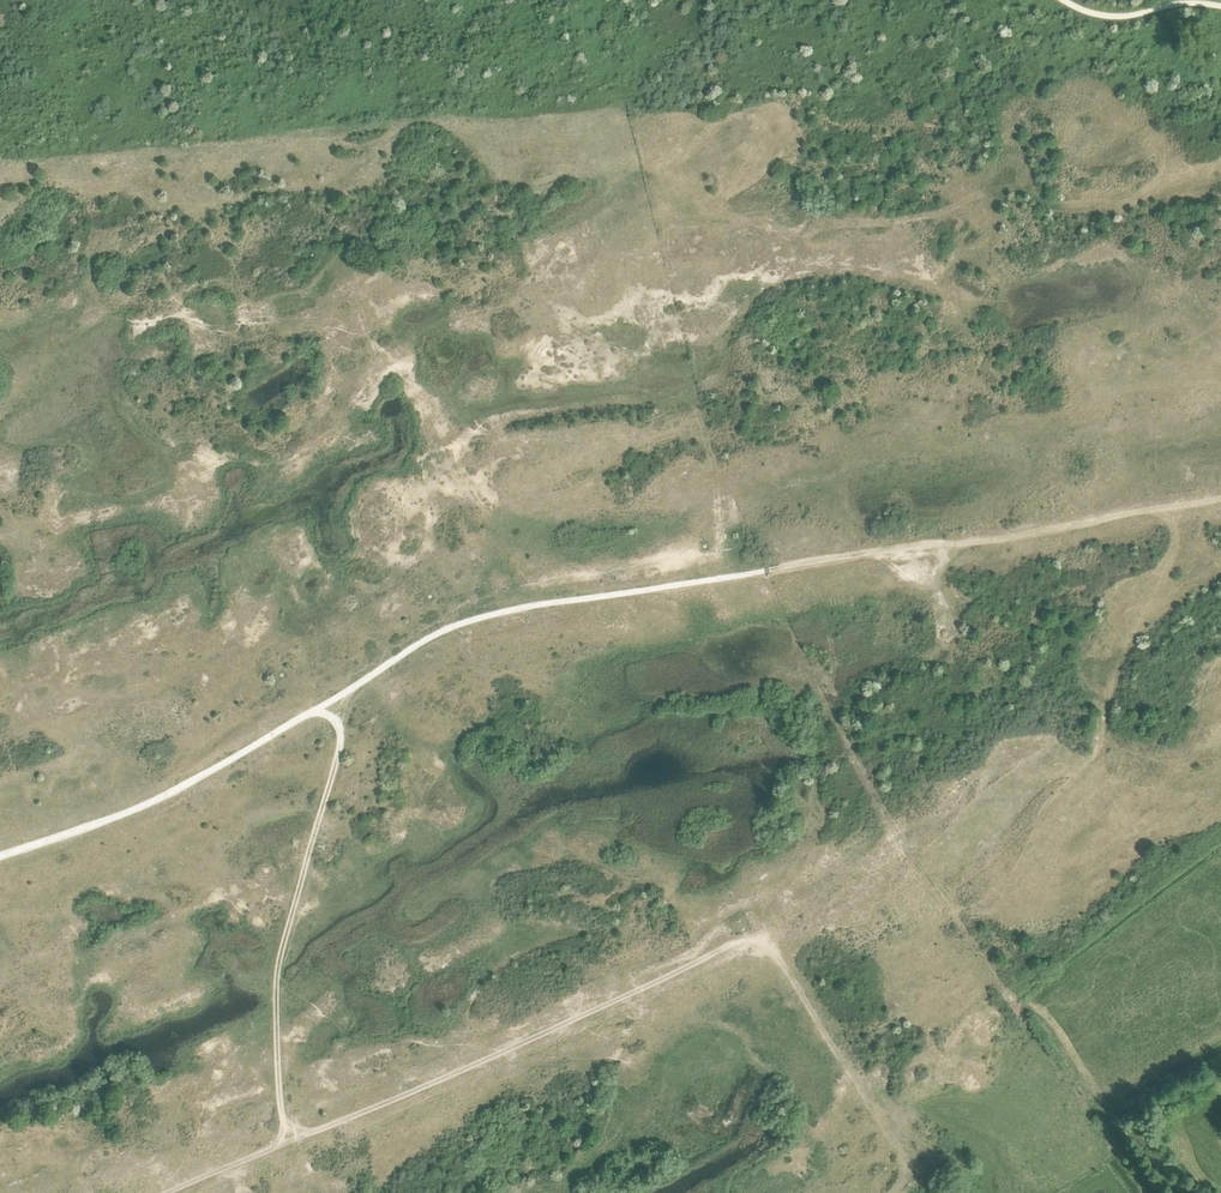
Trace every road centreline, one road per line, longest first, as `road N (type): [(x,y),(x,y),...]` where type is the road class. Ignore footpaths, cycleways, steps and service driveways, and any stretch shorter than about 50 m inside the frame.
road 1 (track): [(165,1192),(522,1042),(739,938),(770,952),(865,1085),(903,1183),(885,1192)]
road 2 (track): [(312,712),(429,637),(522,607),(1220,496)]
road 3 (track): [(284,1143),(278,969),(341,741),(339,724),(312,712)]
road 4 (track): [(0,857),(170,792),(312,712)]
road 5 (track): [(1099,750),(1120,650),(1176,550),(1172,504)]

